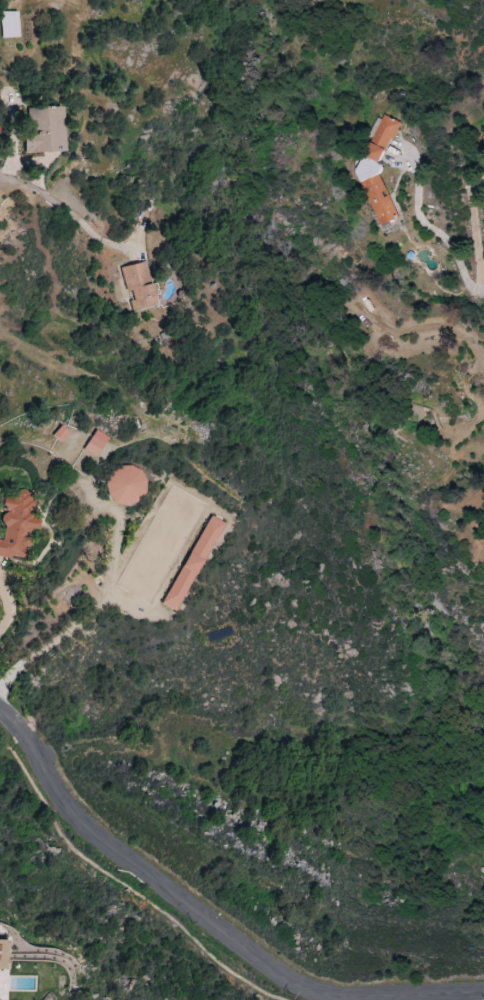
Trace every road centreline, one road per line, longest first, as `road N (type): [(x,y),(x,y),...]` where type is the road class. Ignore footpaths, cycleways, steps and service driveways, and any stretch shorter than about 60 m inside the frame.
road 1 (residential): [(0,714),(83,815),(306,996),(483,996)]

